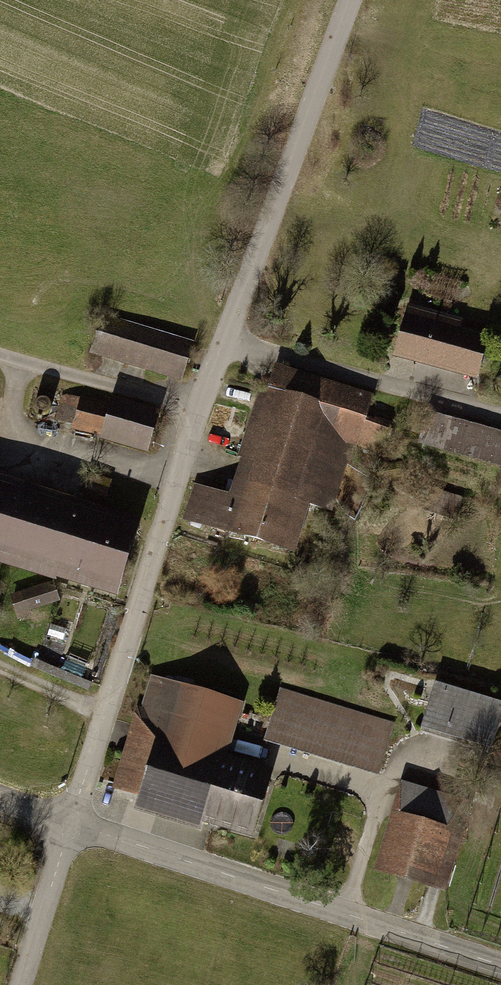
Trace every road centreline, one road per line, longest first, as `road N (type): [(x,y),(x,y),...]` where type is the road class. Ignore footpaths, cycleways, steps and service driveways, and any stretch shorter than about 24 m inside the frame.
road 1 (unclassified): [(349,0),(196,411),(70,824)]
road 2 (unclassified): [(70,824),(500,966)]
road 3 (track): [(500,416),(223,344)]
road 4 (track): [(196,411),(0,355)]
road 5 (unclassified): [(70,824),(20,984)]

